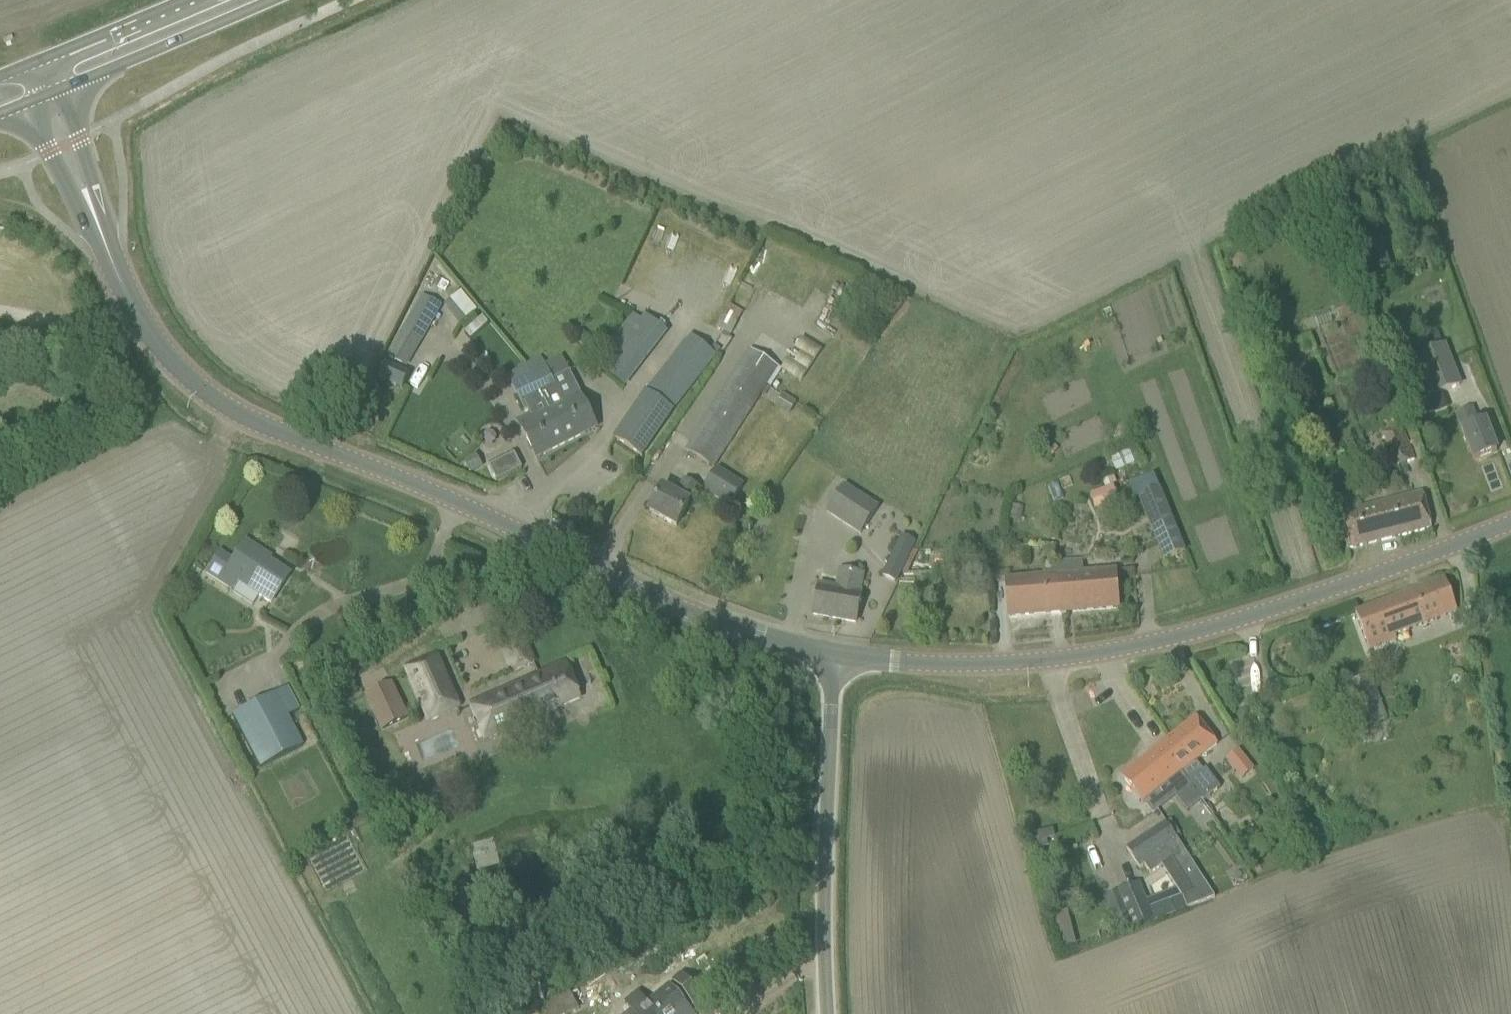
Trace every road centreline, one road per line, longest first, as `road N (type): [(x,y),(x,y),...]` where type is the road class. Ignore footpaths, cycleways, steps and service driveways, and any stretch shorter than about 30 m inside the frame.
road 1 (unclassified): [(836,655),(683,609),(443,496),(240,414),(198,385),(151,335),(99,228)]
road 2 (unclassified): [(1510,523),(1312,596),(1117,649),(967,664),(836,655)]
road 3 (unclassified): [(827,1013),(824,898),(836,655)]
road 4 (secondary): [(65,87),(271,0)]
road 5 (secondary): [(183,0),(30,63)]
road 6 (unclassified): [(30,101),(80,213),(99,228)]
road 7 (unclassified): [(99,228),(102,205),(65,87)]

